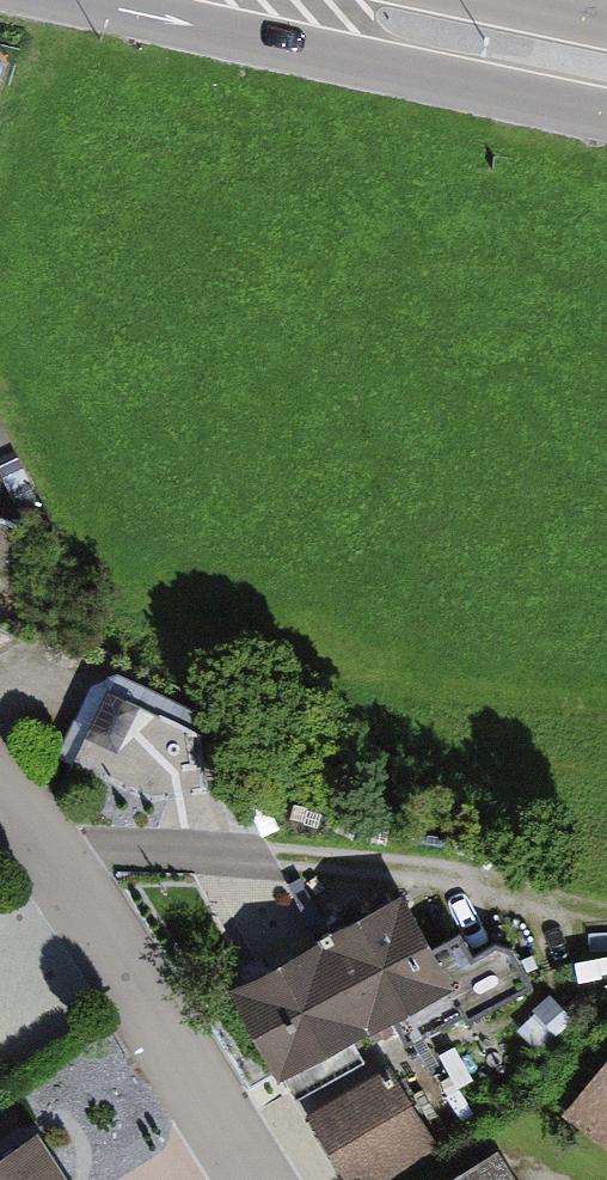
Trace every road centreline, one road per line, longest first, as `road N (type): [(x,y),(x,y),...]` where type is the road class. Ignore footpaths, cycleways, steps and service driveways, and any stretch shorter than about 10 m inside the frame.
road 1 (track): [(51,853),(433,875),(606,932)]
road 2 (residential): [(0,787),(68,875),(255,1179)]
road 3 (secondary): [(291,4),(370,66),(606,117)]
road 4 (secondary): [(606,28),(479,0)]

